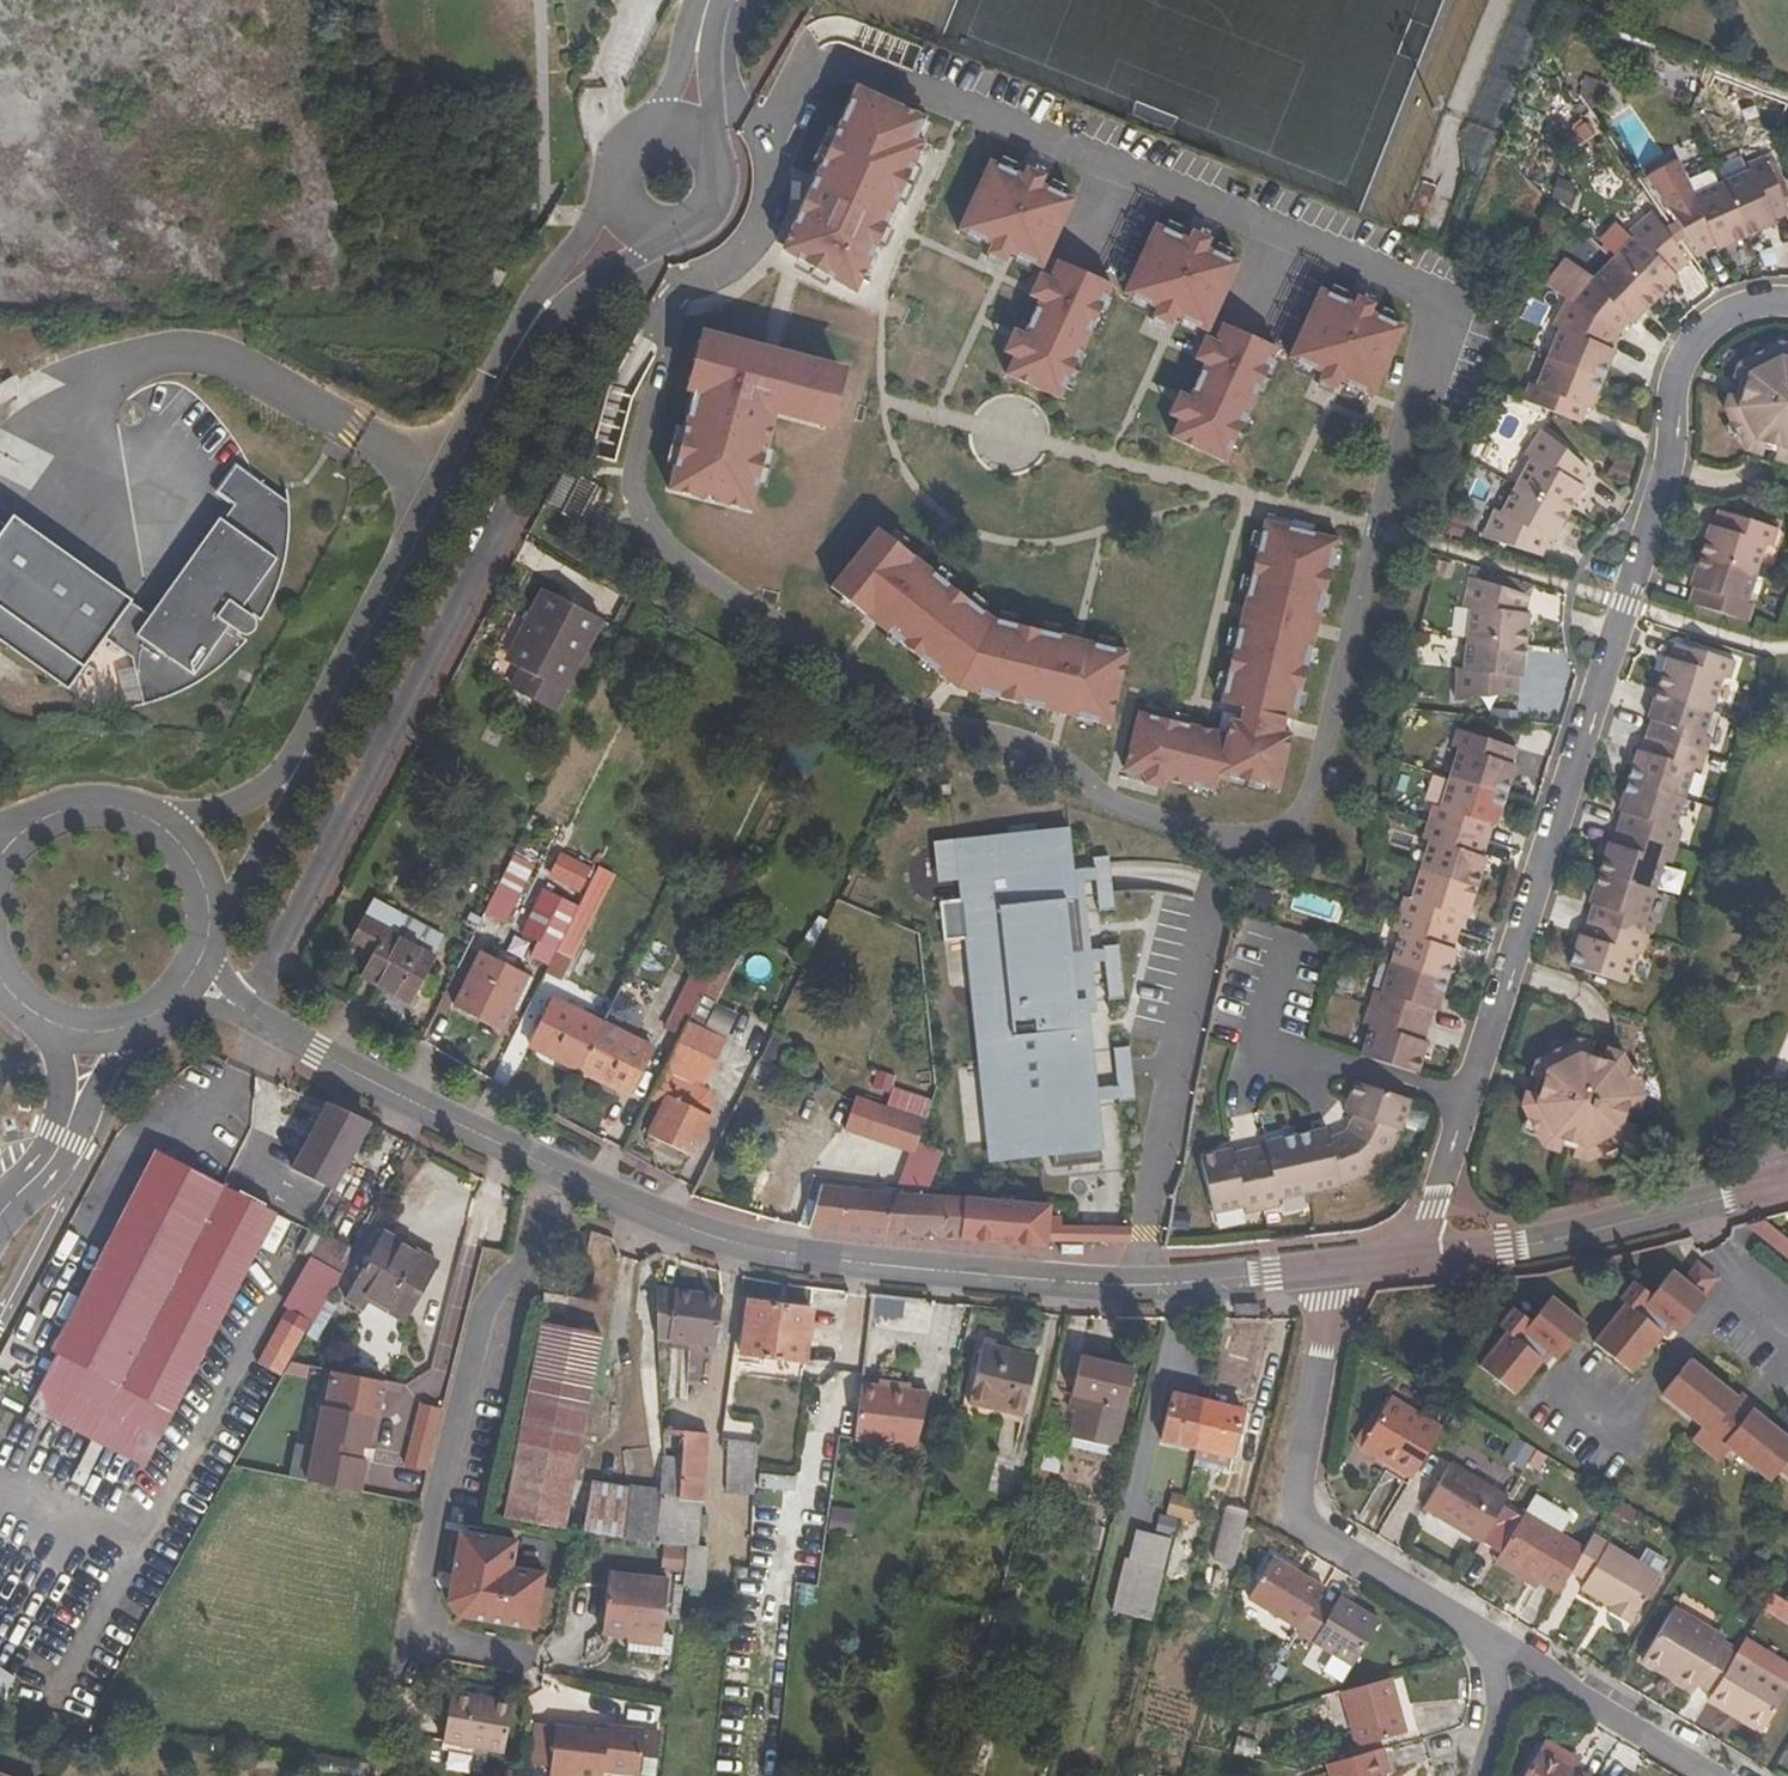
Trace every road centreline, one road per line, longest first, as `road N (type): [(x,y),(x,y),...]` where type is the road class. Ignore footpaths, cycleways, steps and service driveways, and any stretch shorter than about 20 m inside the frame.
road 1 (residential): [(1787,304),(1716,314),(1684,345),(1671,384),(1670,455),(1422,1257)]
road 2 (tertiary): [(1330,1271),(1124,1286),(831,1260),(706,1232),(559,1171)]
road 3 (residential): [(525,1656),(444,1642),(425,1627),(422,1602),(485,1306),(532,1246),(559,1171)]
road 4 (residential): [(1330,1271),(1293,1506),(1530,1650)]
road 5 (unclassified): [(533,324),(308,751)]
road 6 (tertiary): [(559,1171),(318,1055),(243,1015),(194,976)]
road 7 (tertiary): [(1787,1179),(1553,1241),(1422,1257)]
road 8 (residential): [(1530,1650),(1737,1775)]
road 9 (unclassified): [(206,939),(263,852),(308,751)]
road 10 (residential): [(86,1037),(85,1072),(62,1138),(0,1214)]
road 11 (unclassified): [(308,751),(233,804),(139,816)]
road 12 (unclassified): [(533,324),(686,224)]
road 13 (unclassified): [(616,180),(533,324)]
road 14 (tertiary): [(139,816),(93,804),(53,811),(0,851)]
road 15 (unclassified): [(711,163),(706,12)]
road 16 (tertiary): [(206,939),(206,900),(192,862),(166,832),(139,816)]
road 17 (residential): [(1467,1775),(1530,1650)]
road 18 (unclassified): [(706,12),(662,114),(645,136)]
road 19 (tertiary): [(86,1037),(148,1022),(194,976)]

